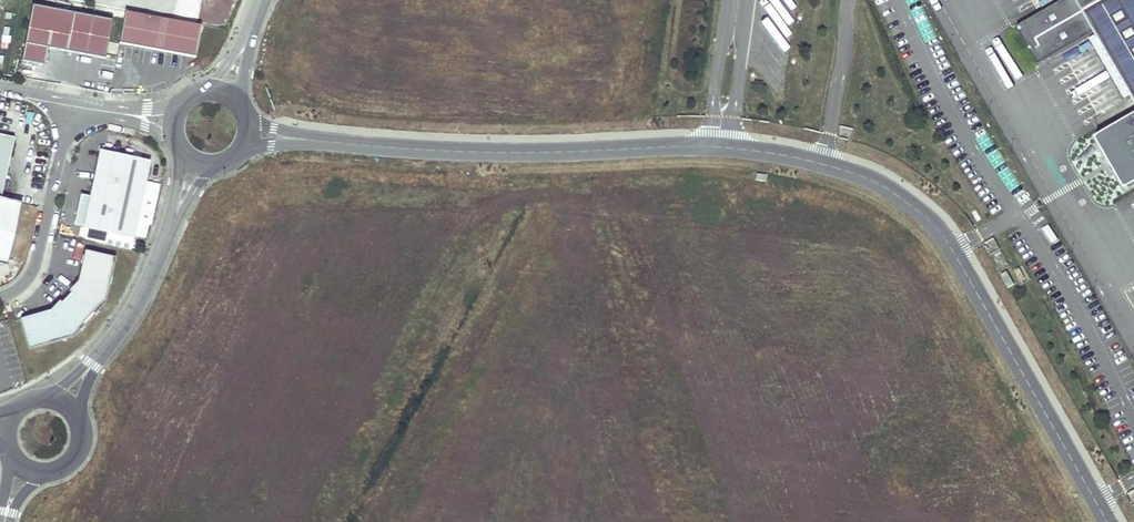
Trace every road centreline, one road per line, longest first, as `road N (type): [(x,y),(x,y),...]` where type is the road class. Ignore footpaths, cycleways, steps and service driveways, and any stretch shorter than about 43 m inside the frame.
road 1 (unclassified): [(246,134),(447,152),(734,147),(870,179),(935,225),(952,250),(1107,521)]
road 2 (unclassified): [(67,402),(135,306),(200,161)]
road 3 (unclassified): [(0,296),(33,270),(72,102)]
road 4 (tertiary): [(25,468),(58,471),(82,448),(79,414),(67,402)]

